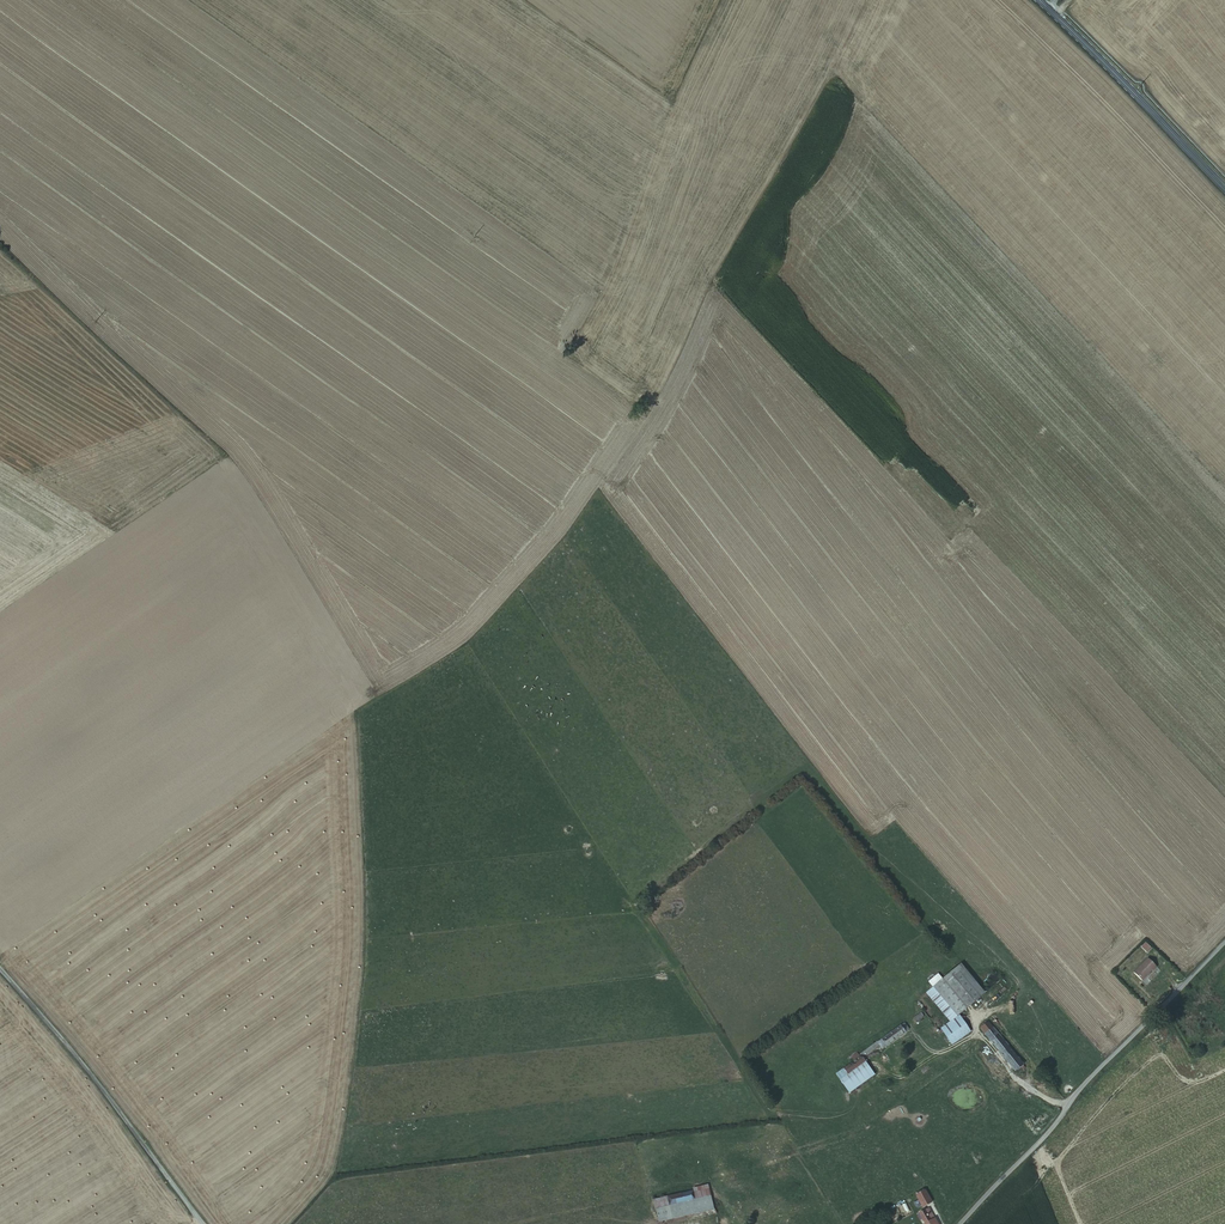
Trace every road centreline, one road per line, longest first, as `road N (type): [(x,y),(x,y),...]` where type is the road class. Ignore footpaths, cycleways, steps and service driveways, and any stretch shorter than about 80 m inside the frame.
road 1 (residential): [(958,1223),(1224,939)]
road 2 (unclassified): [(205,1223),(0,970)]
road 3 (tertiary): [(1224,191),(1037,0)]

